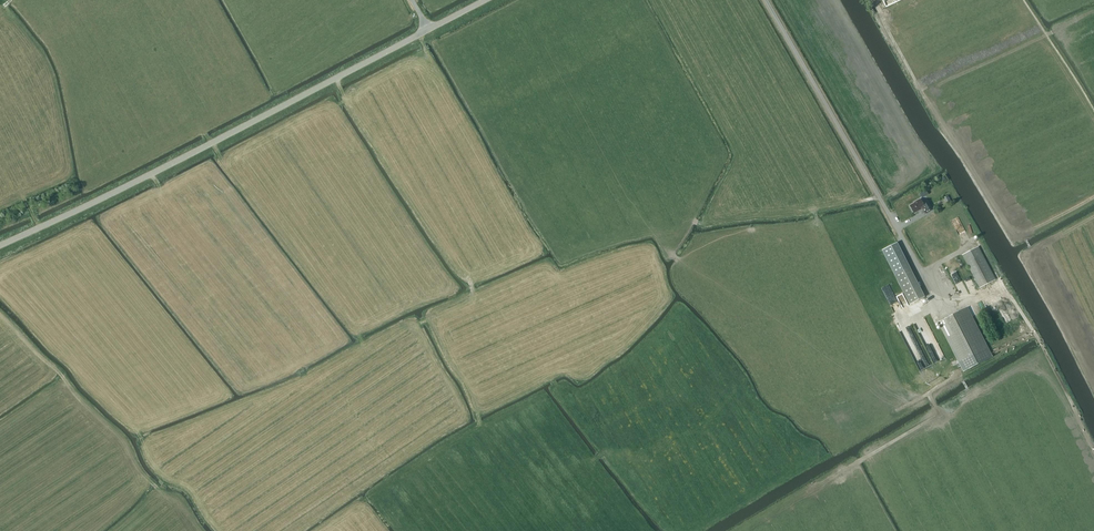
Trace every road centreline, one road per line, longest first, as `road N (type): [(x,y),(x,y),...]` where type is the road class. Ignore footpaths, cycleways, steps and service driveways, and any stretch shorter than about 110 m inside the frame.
road 1 (tertiary): [(0,245),(485,0)]

